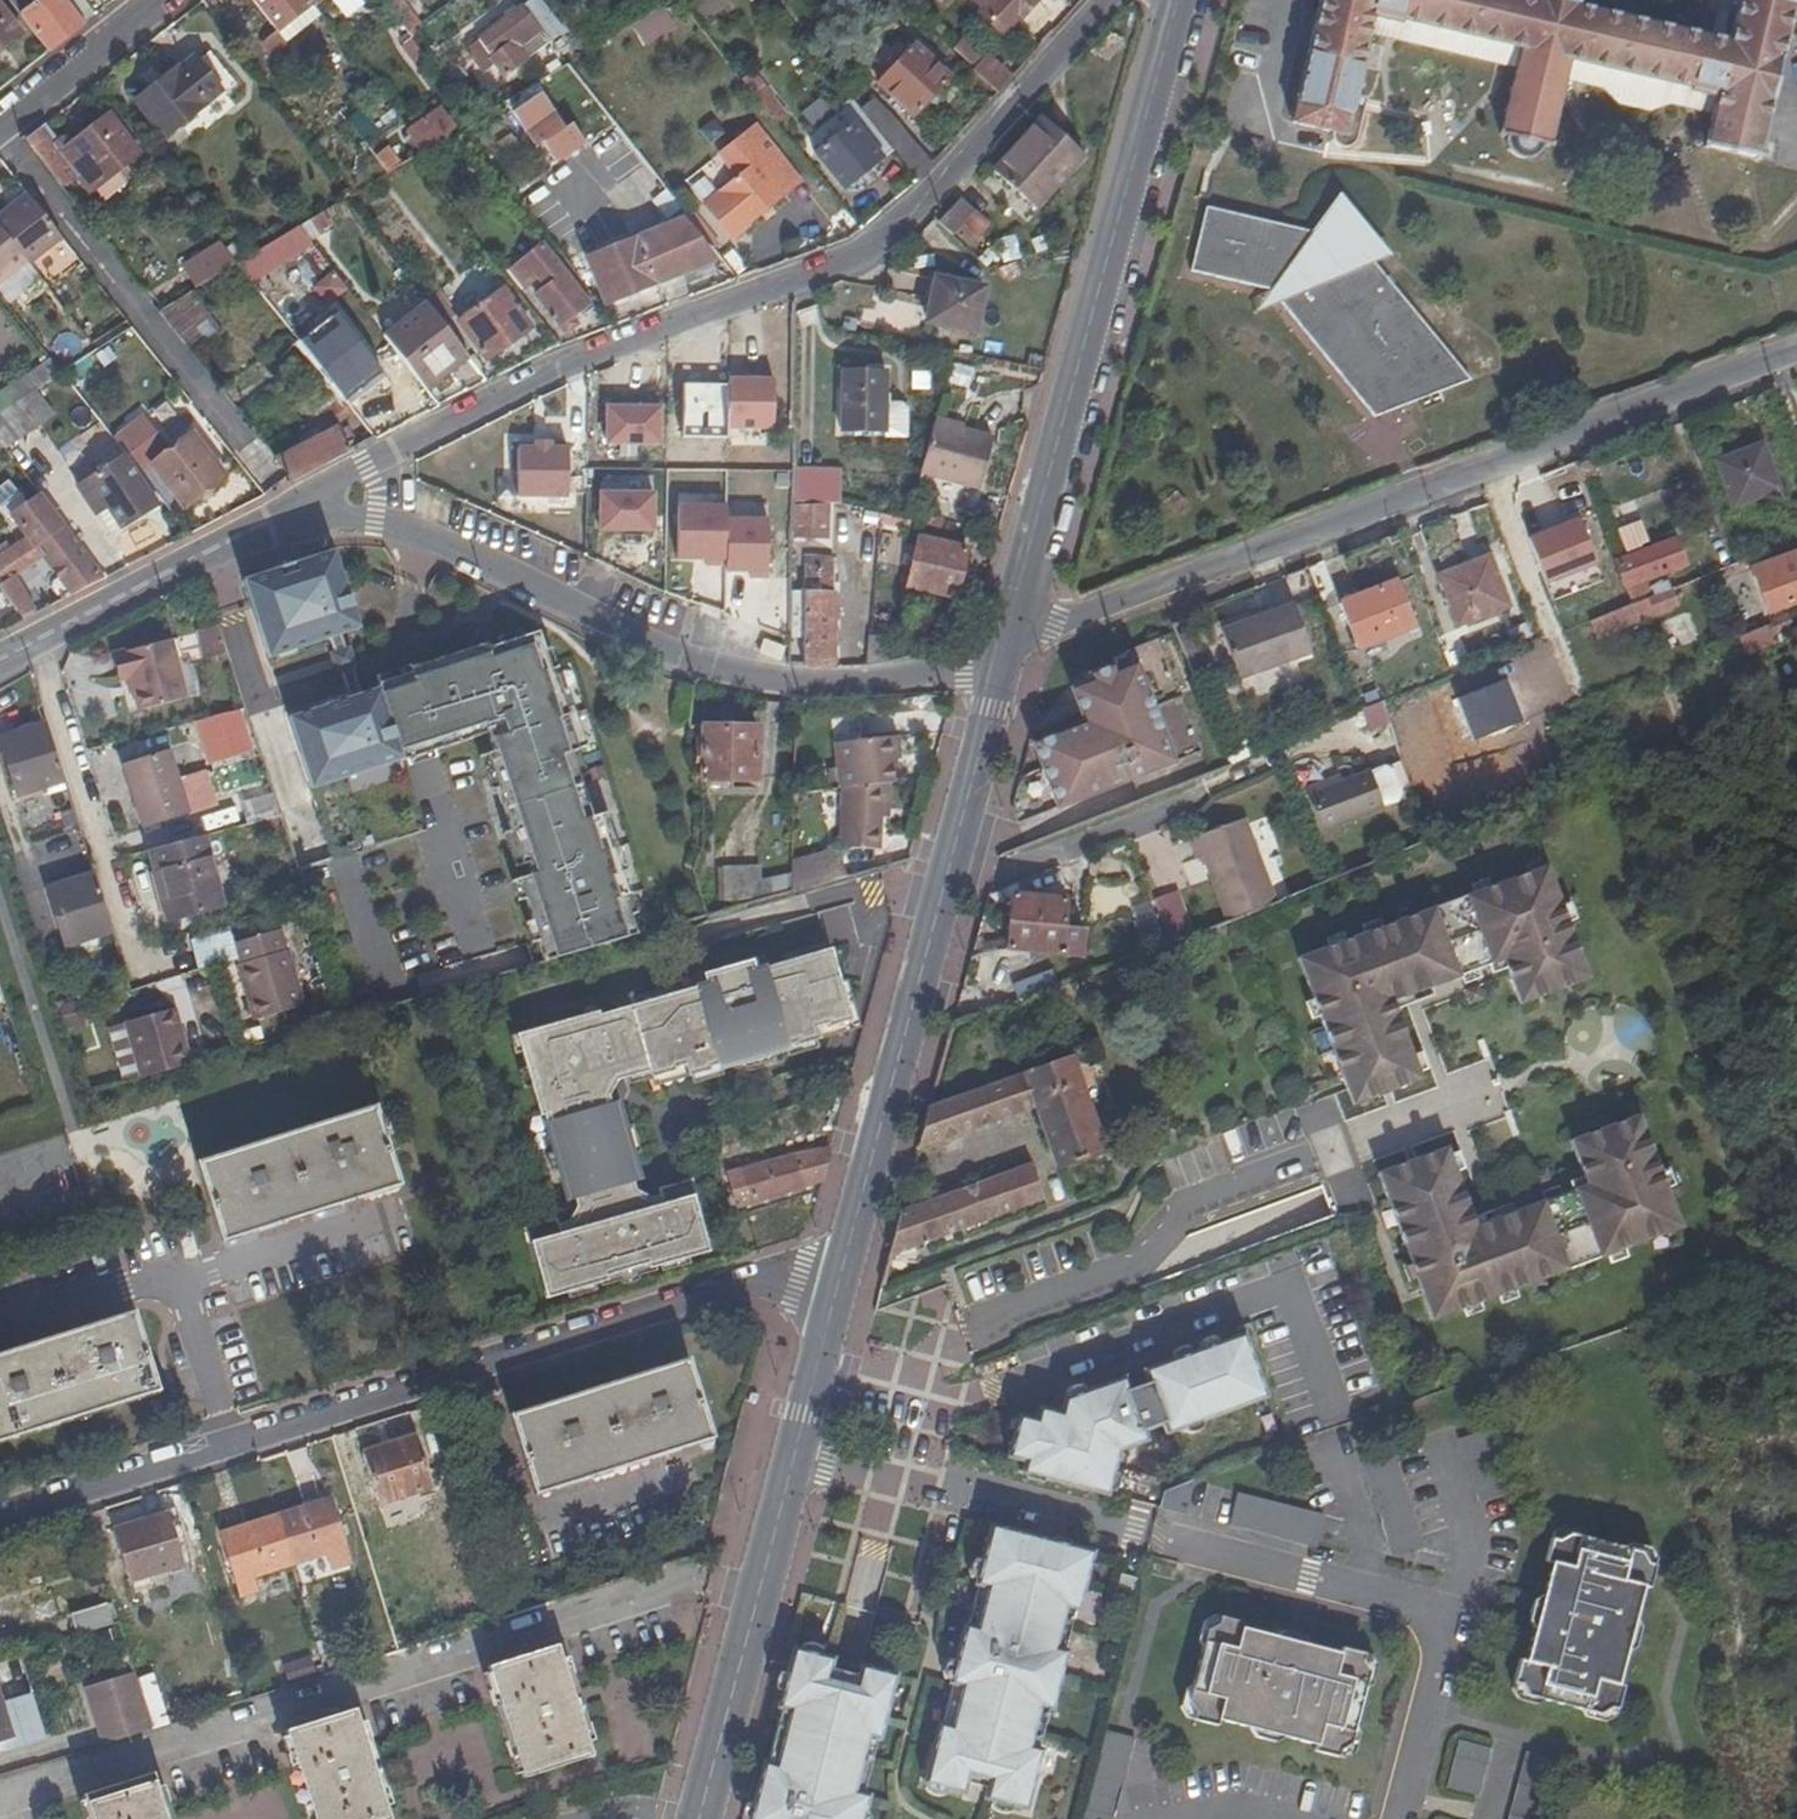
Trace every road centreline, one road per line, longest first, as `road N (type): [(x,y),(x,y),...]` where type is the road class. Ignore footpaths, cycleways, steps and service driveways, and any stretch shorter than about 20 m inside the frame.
road 1 (residential): [(294,513),(366,465),(564,362),(876,242),(920,207),(1105,0)]
road 2 (residential): [(794,1459),(939,1490),(975,1490),(1454,1617),(1401,1818)]
road 3 (residential): [(0,1520),(754,1281),(796,1277),(838,1287)]
road 4 (residential): [(1010,643),(1796,348)]
road 5 (residential): [(294,513),(376,521),(424,537),(693,665),(747,679),(891,682),(964,665),(1010,643)]
road 6 (secondary): [(838,1287),(1010,643)]
road 7 (secondary): [(1010,643),(1180,0)]
road 8 (secondary): [(699,1818),(794,1459)]
road 9 (residential): [(0,667),(294,513)]
road 10 (residential): [(0,126),(160,0)]
road 11 (secondary): [(794,1459),(838,1287)]

